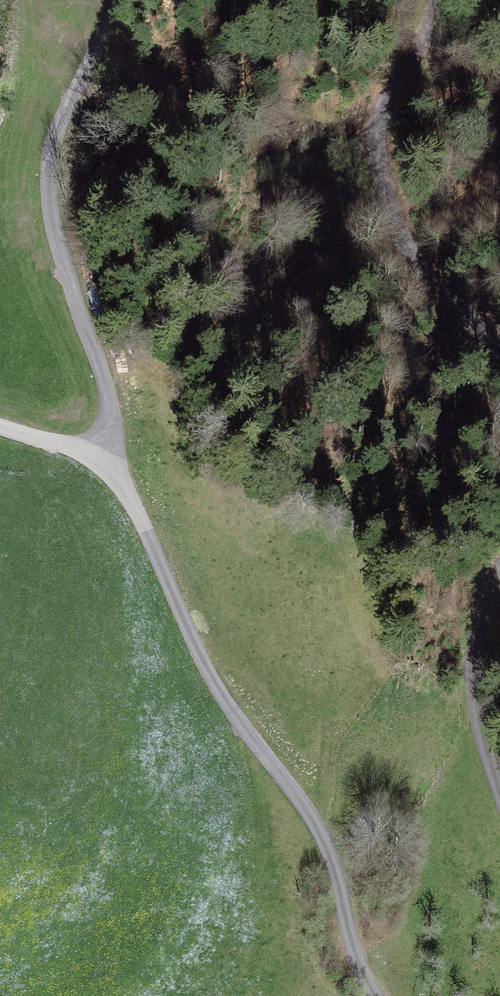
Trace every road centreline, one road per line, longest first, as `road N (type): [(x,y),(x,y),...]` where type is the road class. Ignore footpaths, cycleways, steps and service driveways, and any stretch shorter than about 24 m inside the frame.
road 1 (track): [(373,995),(325,844),(236,718),(107,457),(0,426)]
road 2 (track): [(107,457),(111,404),(57,244),(49,180),(56,136),(123,0)]
road 3 (track): [(441,0),(382,111),(375,144),(380,183),(400,241),(432,291),(499,350)]
road 4 (track): [(499,572),(481,619),(472,685),(499,796)]

